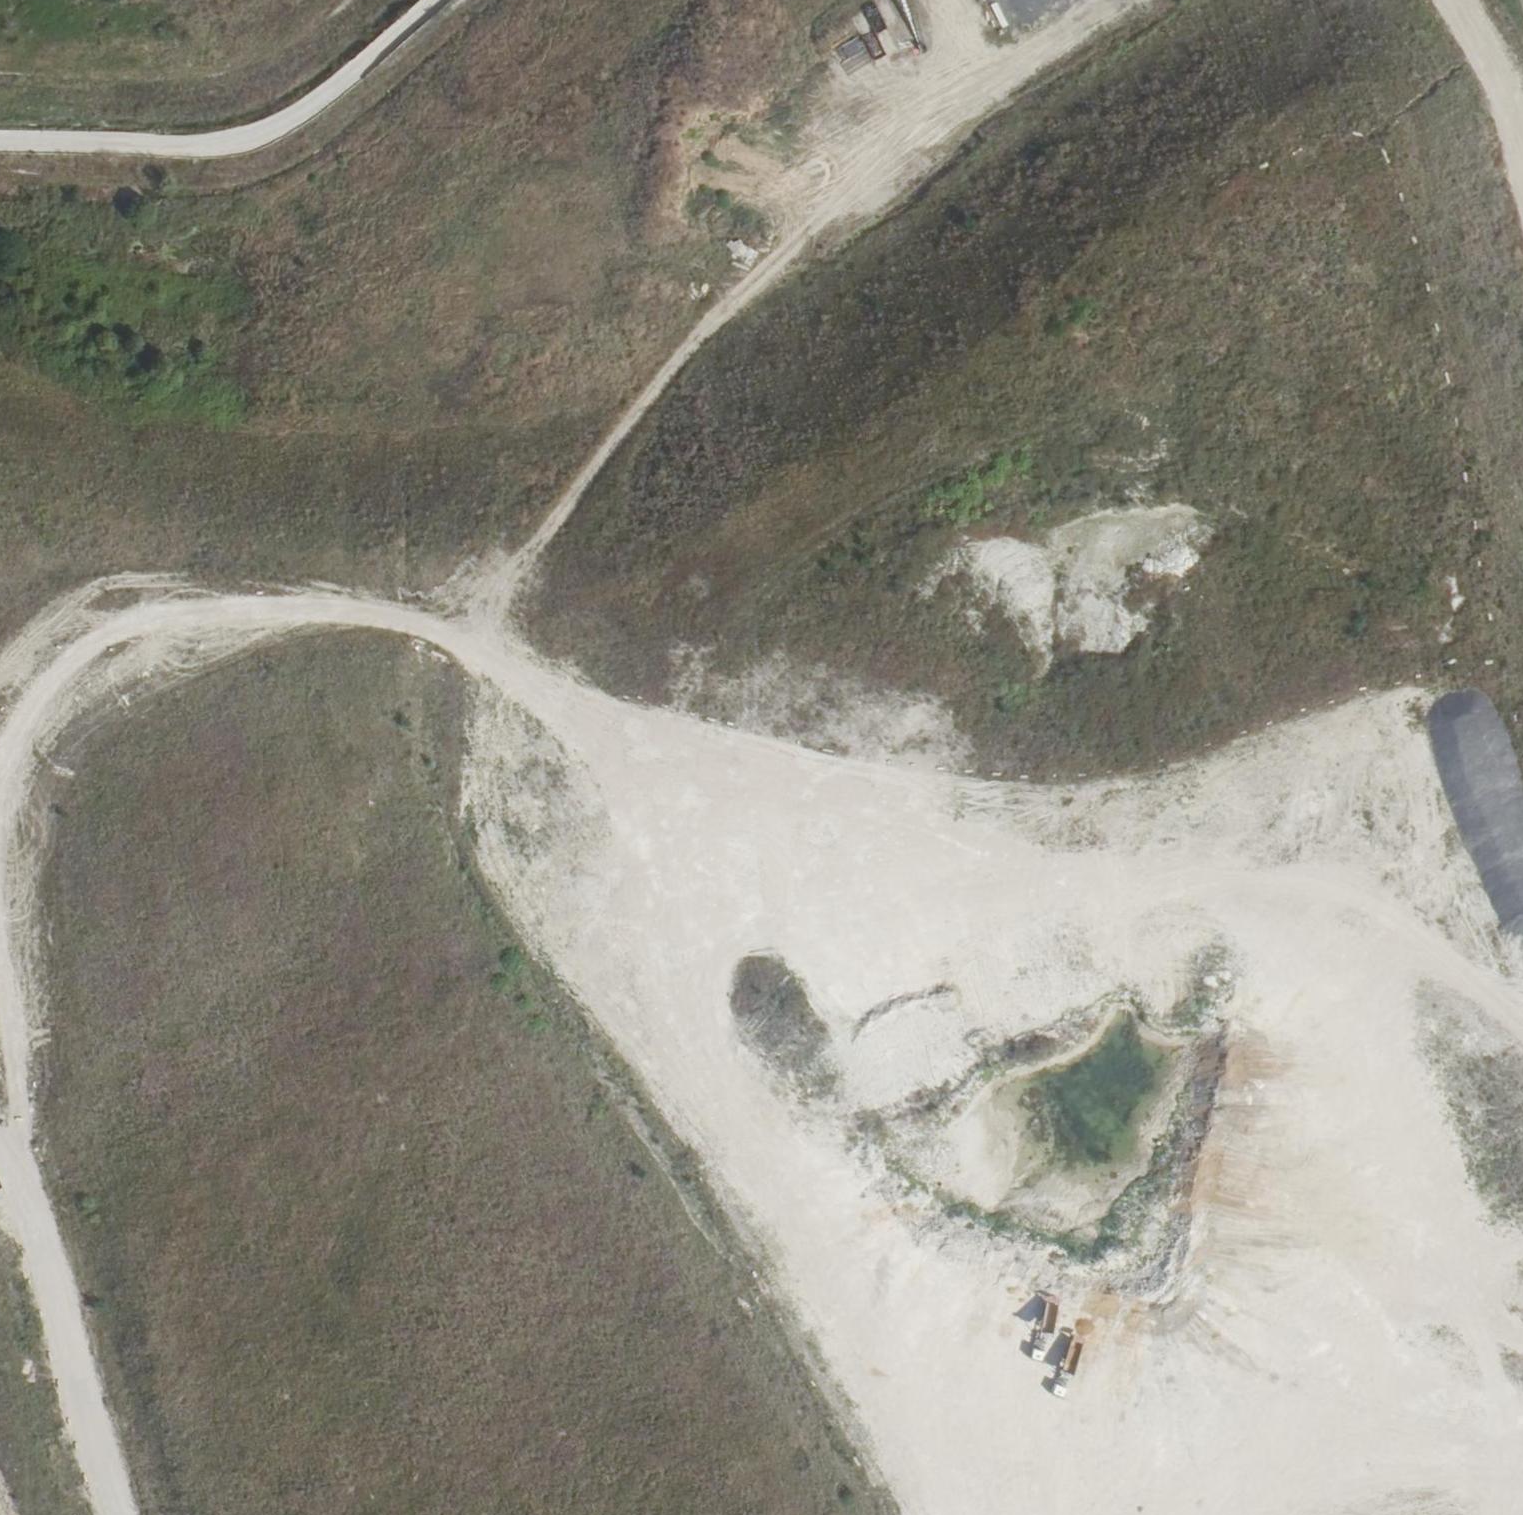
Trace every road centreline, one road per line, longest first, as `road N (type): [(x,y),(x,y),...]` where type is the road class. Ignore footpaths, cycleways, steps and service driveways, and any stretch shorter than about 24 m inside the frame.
road 1 (track): [(0,137),(219,146),(273,129),(428,0)]
road 2 (track): [(108,1514),(0,1236)]
road 3 (track): [(1522,123),(1453,0)]

